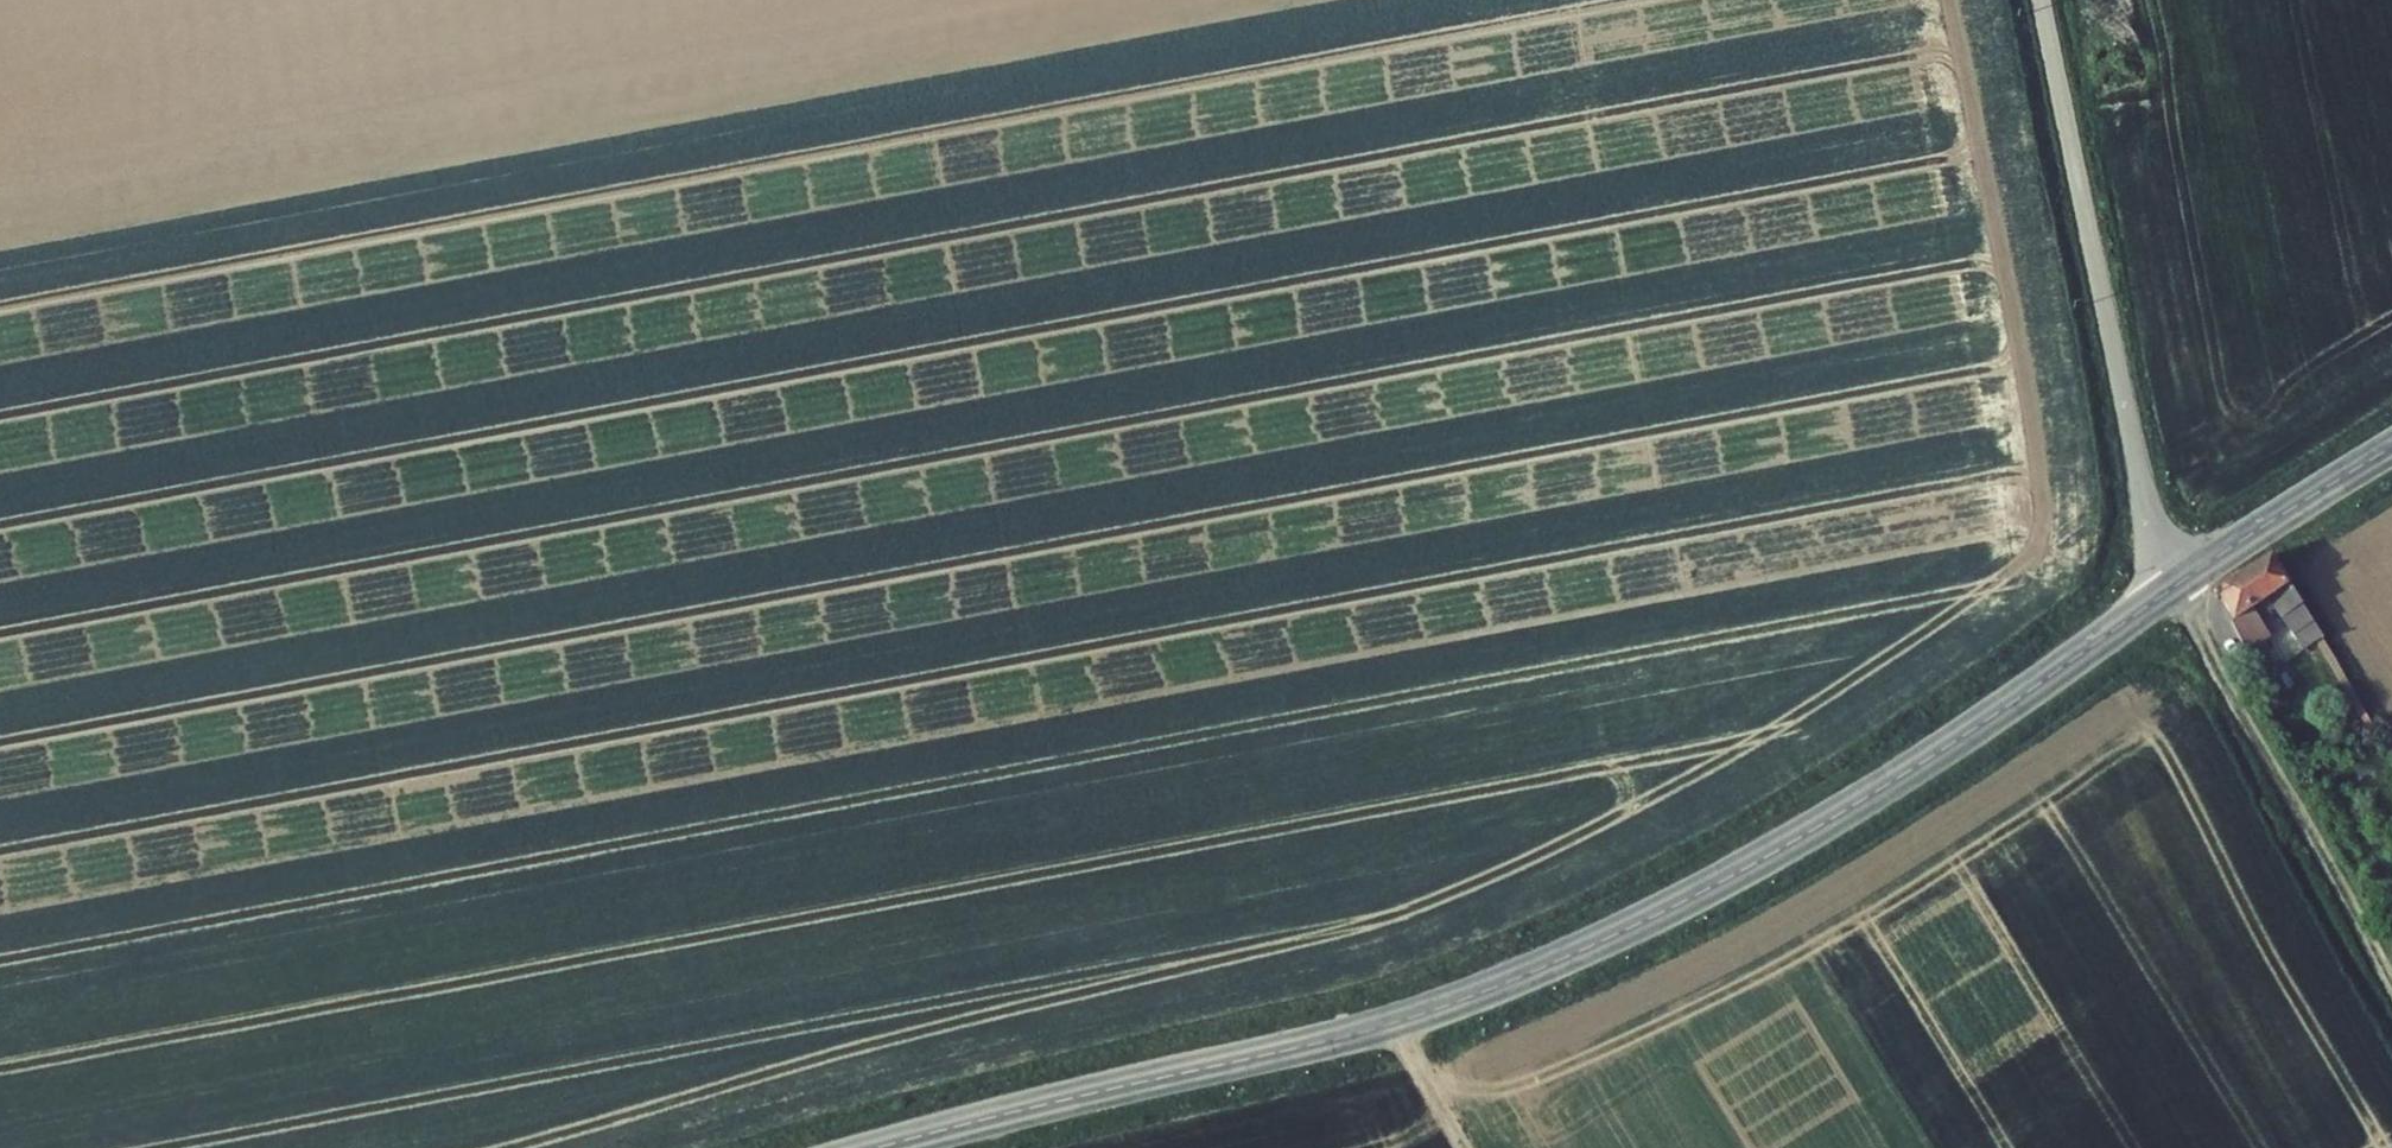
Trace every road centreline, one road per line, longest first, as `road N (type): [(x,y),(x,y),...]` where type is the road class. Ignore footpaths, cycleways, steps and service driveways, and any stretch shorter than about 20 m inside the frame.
road 1 (secondary): [(878,1147),(1354,1034),(1511,981),(1791,844),(1980,724),(2172,588)]
road 2 (unclassified): [(2172,588),(2042,0)]
road 3 (secondary): [(2172,588),(2391,448)]

